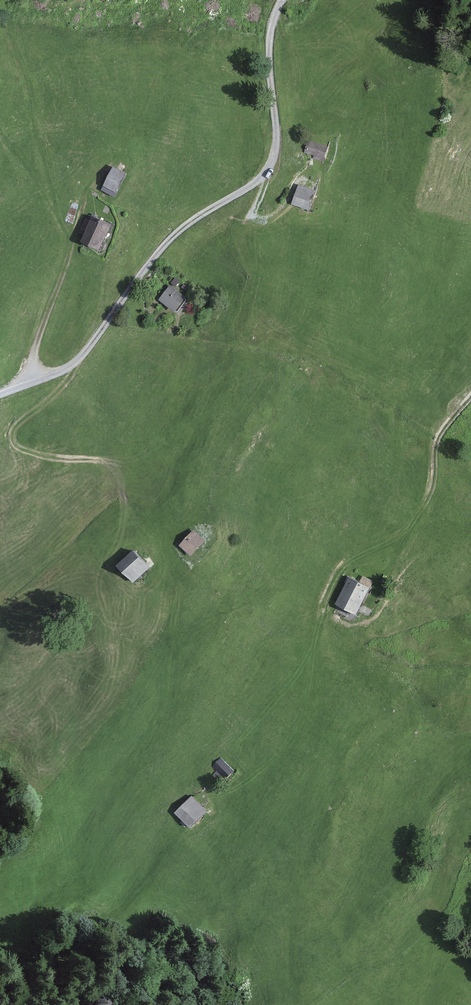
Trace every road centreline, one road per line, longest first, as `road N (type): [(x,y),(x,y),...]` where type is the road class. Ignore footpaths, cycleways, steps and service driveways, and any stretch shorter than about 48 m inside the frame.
road 1 (track): [(281,0),(271,47),(270,167),(149,263),(74,368),(36,380)]
road 2 (track): [(74,368),(15,427),(14,439),(31,452),(107,464),(129,524)]
road 3 (track): [(371,605),(433,487),(437,439),(470,398)]
road 4 (track): [(92,187),(36,354),(36,380)]

